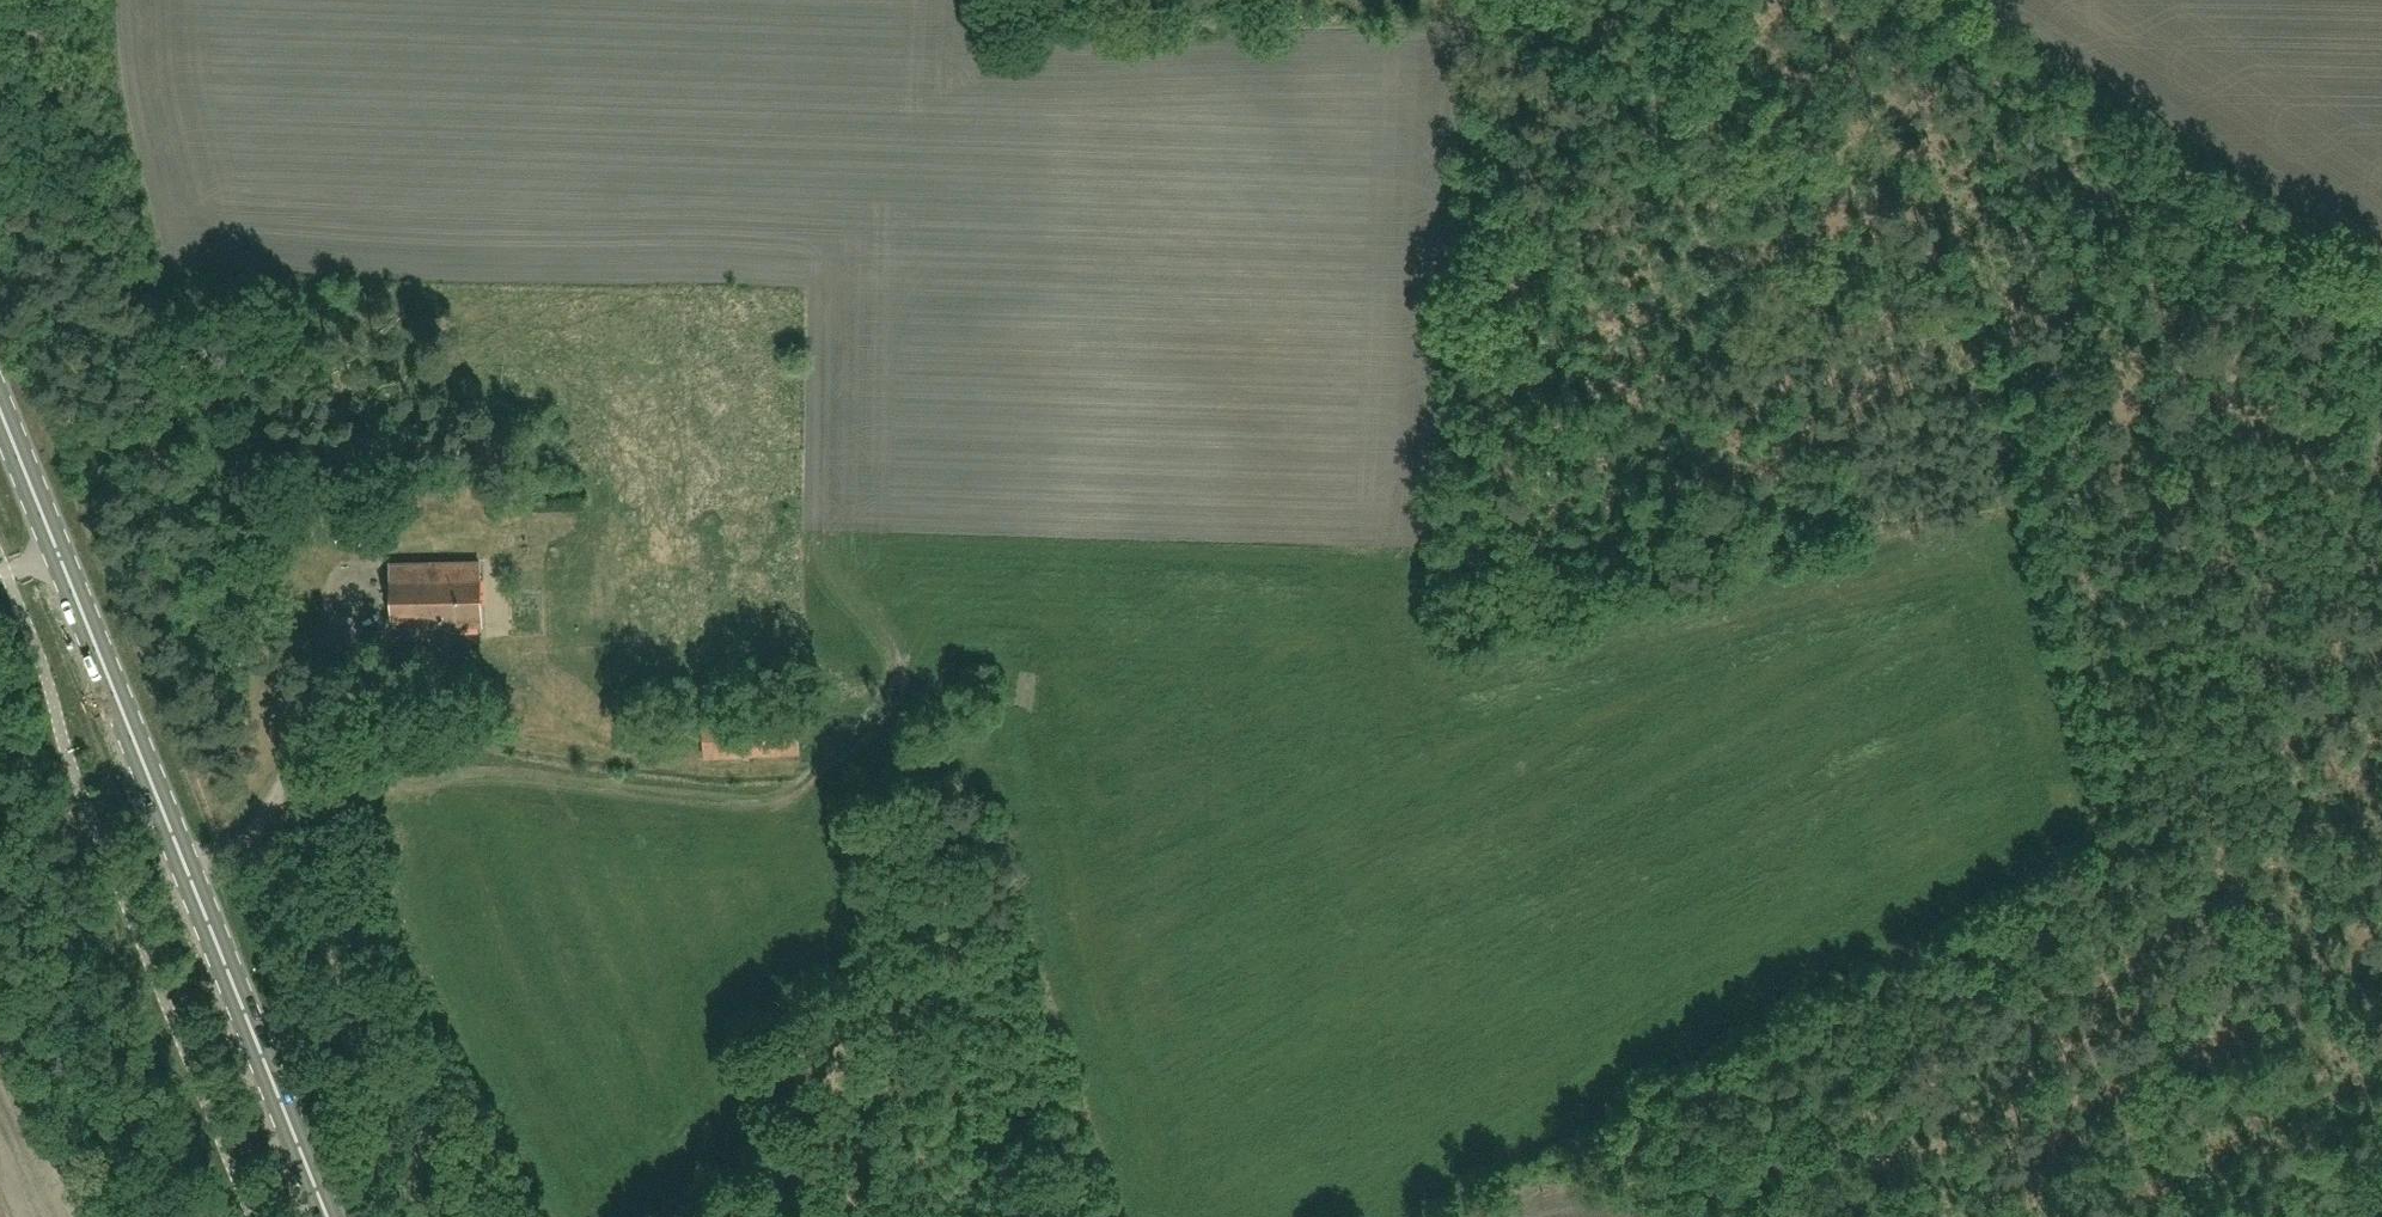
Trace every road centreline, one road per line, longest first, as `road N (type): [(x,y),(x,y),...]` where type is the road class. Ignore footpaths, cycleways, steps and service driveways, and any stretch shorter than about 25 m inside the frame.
road 1 (primary): [(325,1216),(0,417)]
road 2 (track): [(2381,918),(2264,1014),(2135,1072),(2004,1216)]

